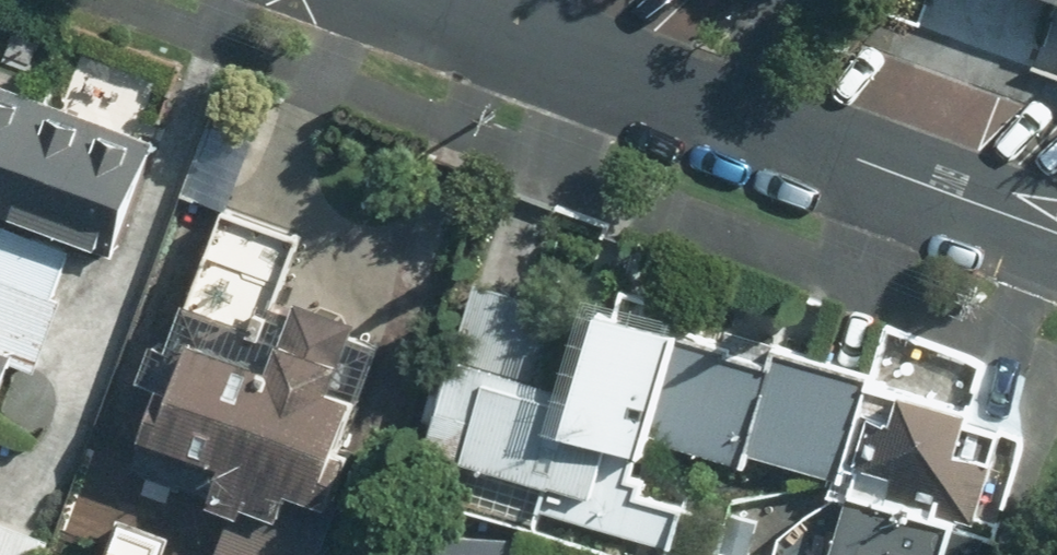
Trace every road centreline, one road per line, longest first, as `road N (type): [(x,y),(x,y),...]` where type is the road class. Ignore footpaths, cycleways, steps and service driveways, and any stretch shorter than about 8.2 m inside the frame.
road 1 (residential): [(434,0),(1056,232)]

